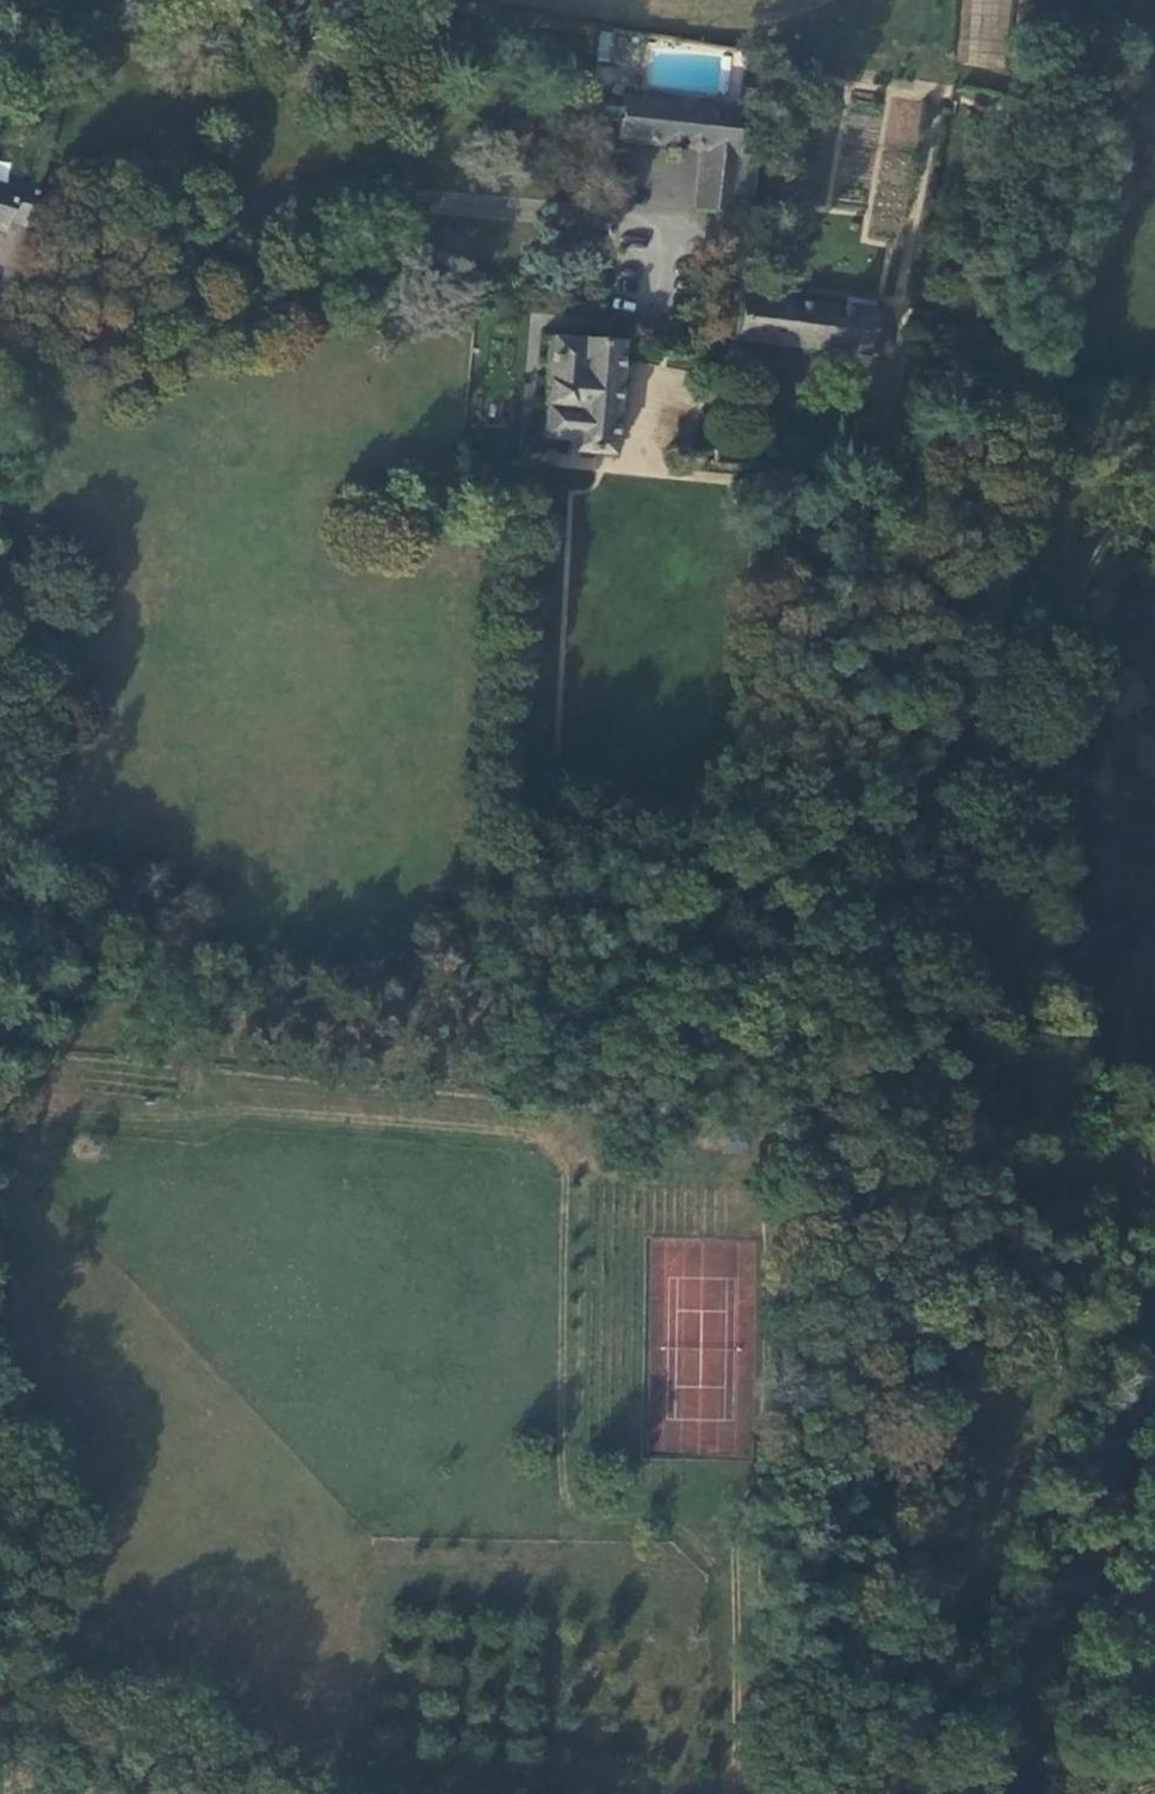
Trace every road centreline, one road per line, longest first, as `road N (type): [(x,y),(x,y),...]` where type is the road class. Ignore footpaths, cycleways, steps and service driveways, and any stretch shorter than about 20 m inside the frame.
road 1 (unclassified): [(0,267),(88,291),(186,296),(248,257),(290,200),(350,194),(614,222)]

